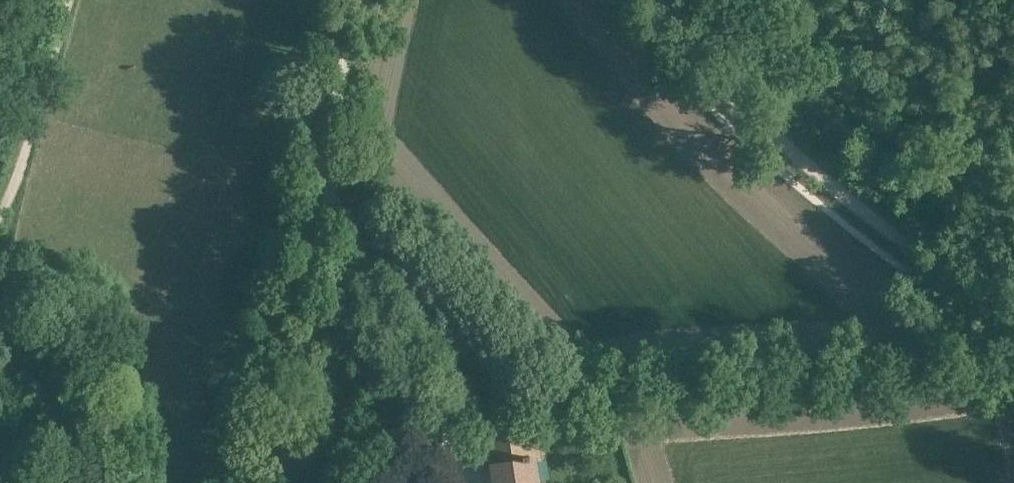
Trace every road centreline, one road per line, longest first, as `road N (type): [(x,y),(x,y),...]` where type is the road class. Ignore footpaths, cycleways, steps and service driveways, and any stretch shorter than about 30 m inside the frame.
road 1 (track): [(361,0),(274,423),(287,482)]
road 2 (track): [(1013,311),(816,173),(695,64),(646,0)]
road 3 (track): [(325,181),(457,435),(456,482)]
road 4 (track): [(0,215),(20,175),(67,0)]

